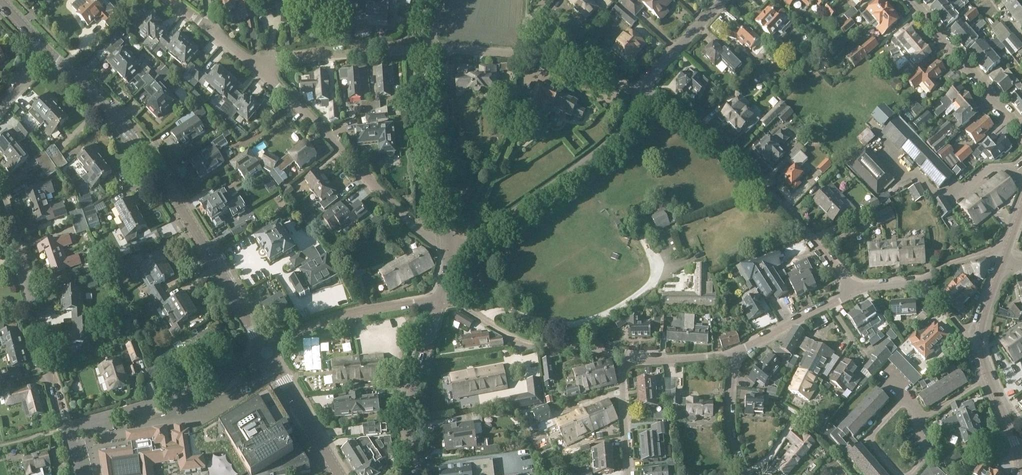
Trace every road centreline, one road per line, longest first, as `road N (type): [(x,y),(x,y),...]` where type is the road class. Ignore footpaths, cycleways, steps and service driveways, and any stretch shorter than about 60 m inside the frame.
road 1 (tertiary): [(267,352),(158,175),(97,99),(47,55)]
road 2 (residential): [(855,288),(763,182),(699,126),(641,89)]
road 3 (residential): [(449,243),(421,232),(258,68)]
road 4 (residential): [(449,243),(472,242),(605,144),(641,89)]
road 5 (residential): [(66,428),(0,194)]
road 6 (residential): [(641,89),(527,55),(428,49)]
road 7 (residential): [(66,428),(147,406),(267,352)]
road 8 (residential): [(449,243),(428,49)]
road 9 (residential): [(440,301),(517,340),(622,360)]
road 10 (residential): [(267,352),(320,324),(440,301)]
road 11 (residential): [(412,474),(406,419),(440,301)]
road 12 (residential): [(1021,135),(907,0)]
road 13 (residential): [(258,68),(428,49)]
road 14 (tertiary): [(341,474),(267,352)]
road 15 (residential): [(732,355),(855,288)]
road 16 (residential): [(745,474),(728,424),(732,355)]
road 17 (secondary): [(978,342),(1020,456)]
road 18 (residential): [(641,89),(722,0)]

